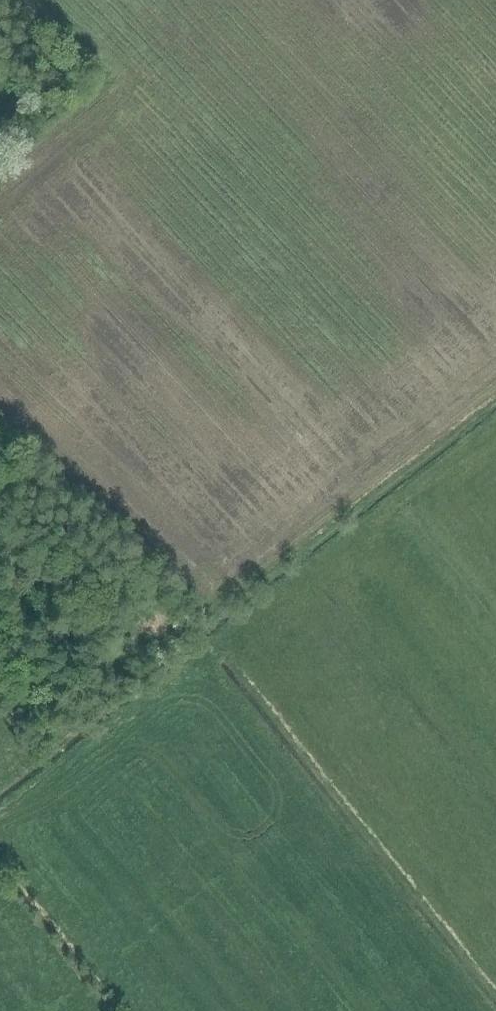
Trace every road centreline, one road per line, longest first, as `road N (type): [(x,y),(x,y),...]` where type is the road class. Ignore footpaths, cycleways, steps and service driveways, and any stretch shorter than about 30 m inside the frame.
road 1 (track): [(399,509),(495,433)]

